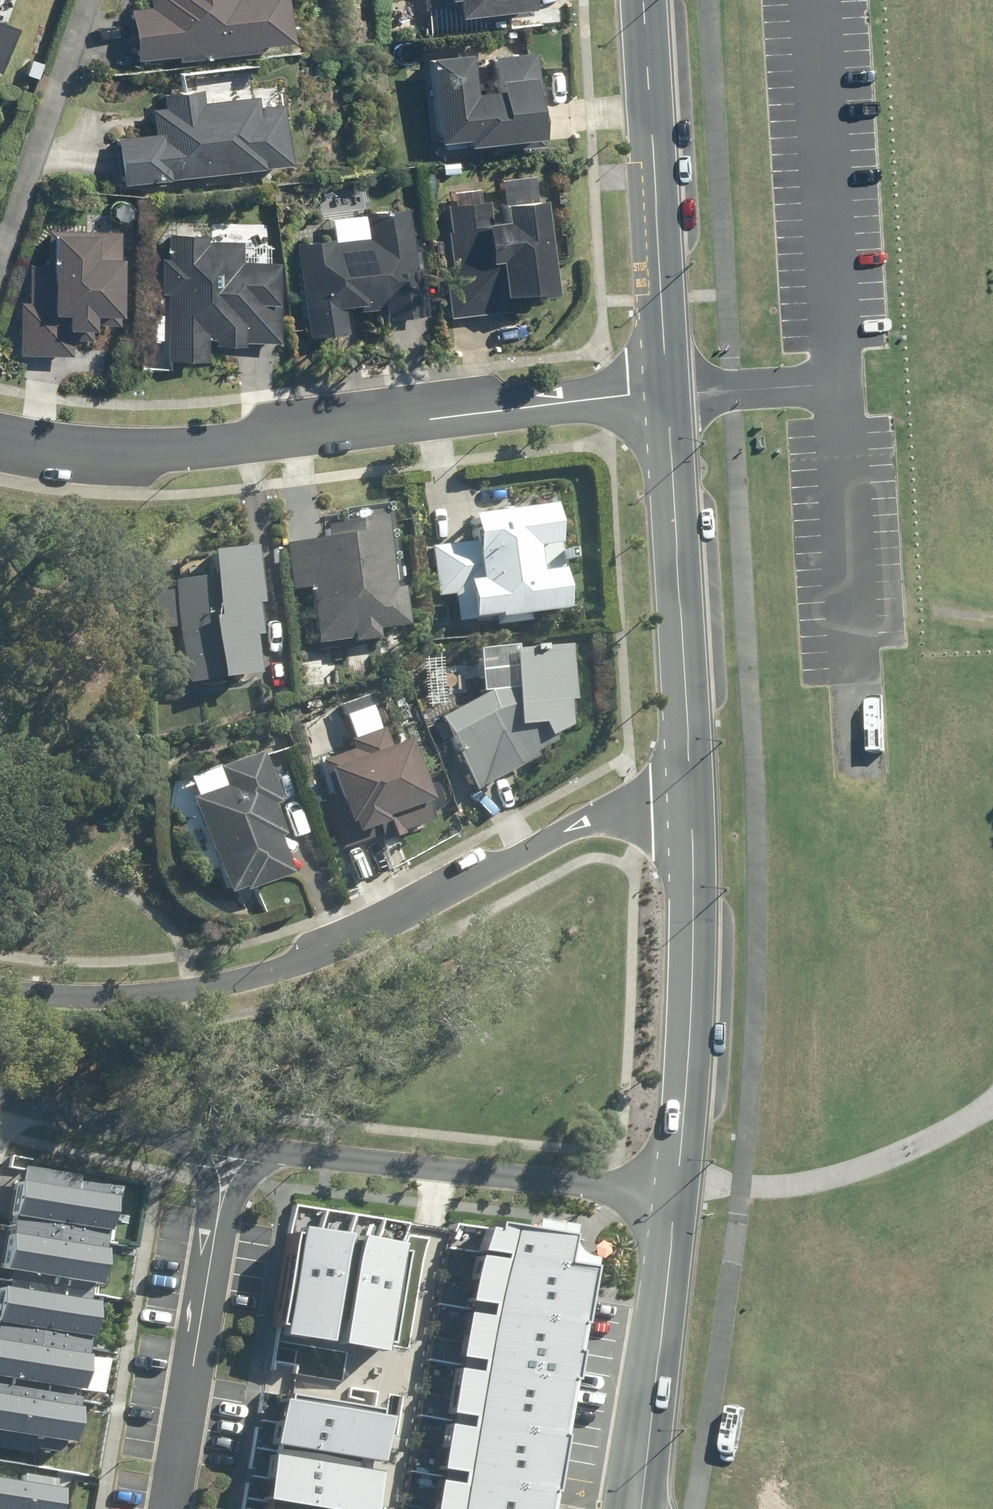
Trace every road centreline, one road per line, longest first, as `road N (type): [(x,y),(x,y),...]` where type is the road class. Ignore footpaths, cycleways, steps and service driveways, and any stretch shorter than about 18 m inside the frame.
road 1 (residential): [(0,988),(88,996),(176,992),(262,972),(443,895),(690,763)]
road 2 (residential): [(667,380),(234,444),(47,440),(0,429)]
road 3 (residential): [(679,1197),(211,1151)]
road 4 (secondary): [(679,1197),(696,974),(690,763)]
road 5 (secondary): [(690,763),(667,380)]
road 6 (secondary): [(667,380),(645,0)]
road 7 (residential): [(156,1508),(211,1151)]
road 8 (secondary): [(635,1508),(679,1197)]
road 9 (residential): [(211,1151),(1,1098)]

